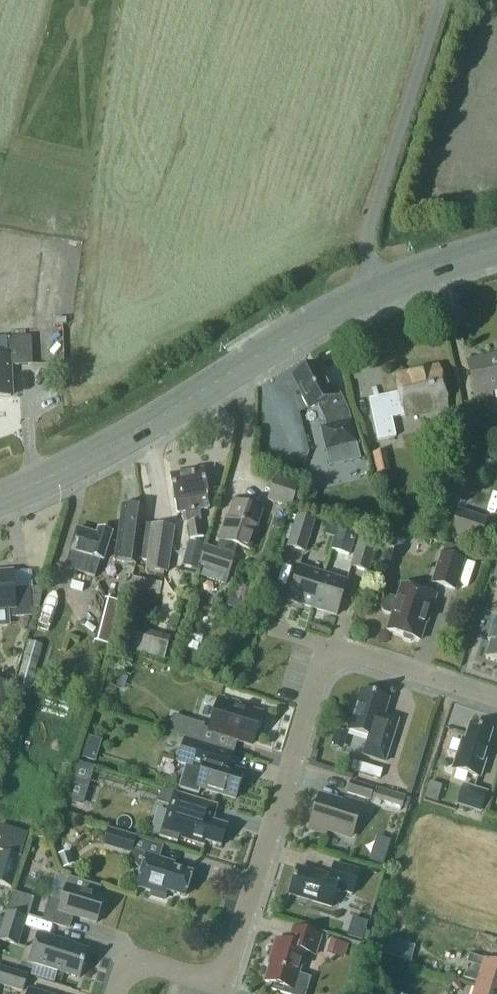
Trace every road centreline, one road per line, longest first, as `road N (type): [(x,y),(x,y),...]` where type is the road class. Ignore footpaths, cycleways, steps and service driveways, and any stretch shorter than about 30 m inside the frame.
road 1 (residential): [(496,699),(363,655),(333,654),(315,676),(232,959),(220,976),(133,966),(115,993)]
road 2 (tertiary): [(496,246),(376,288),(0,496)]

